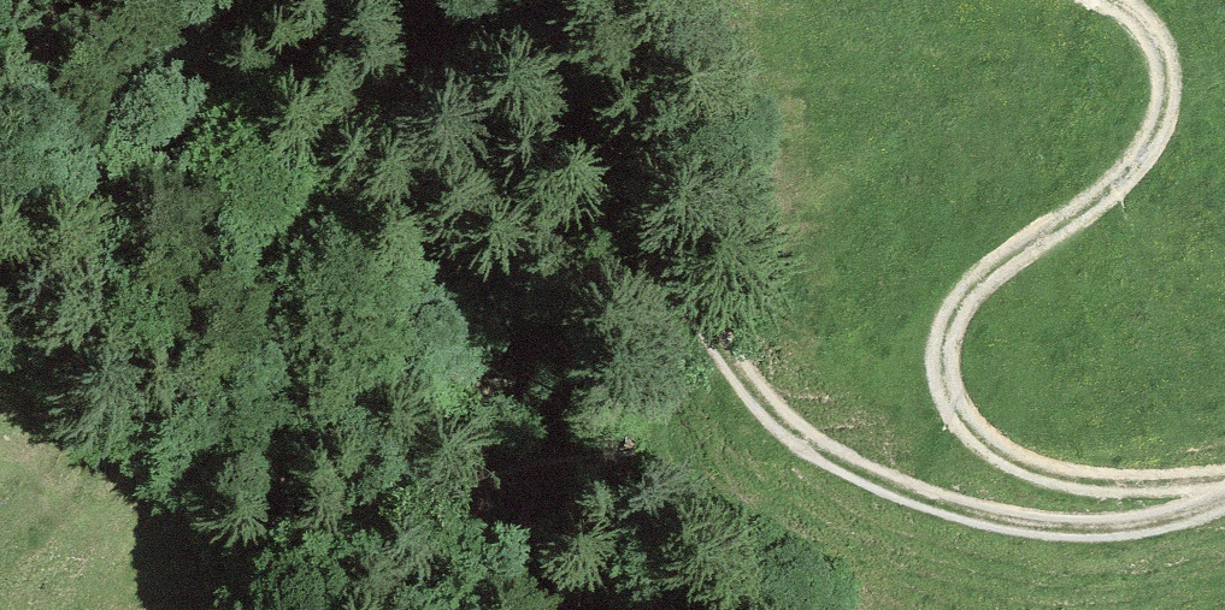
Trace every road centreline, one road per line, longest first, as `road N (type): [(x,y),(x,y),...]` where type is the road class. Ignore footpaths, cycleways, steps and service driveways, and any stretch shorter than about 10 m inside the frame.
road 1 (track): [(1224,494),(1118,529),(958,517),(866,482),(756,396),(616,128),(486,0)]
road 2 (track): [(1224,482),(1069,478),(997,452),(949,405),(938,352),(960,299),(1003,260),(1098,200),(1149,148),(1166,92),(1161,46),(1127,4),(1113,0)]
road 3 (track): [(244,0),(216,28),(212,157),(251,602),(244,609)]

